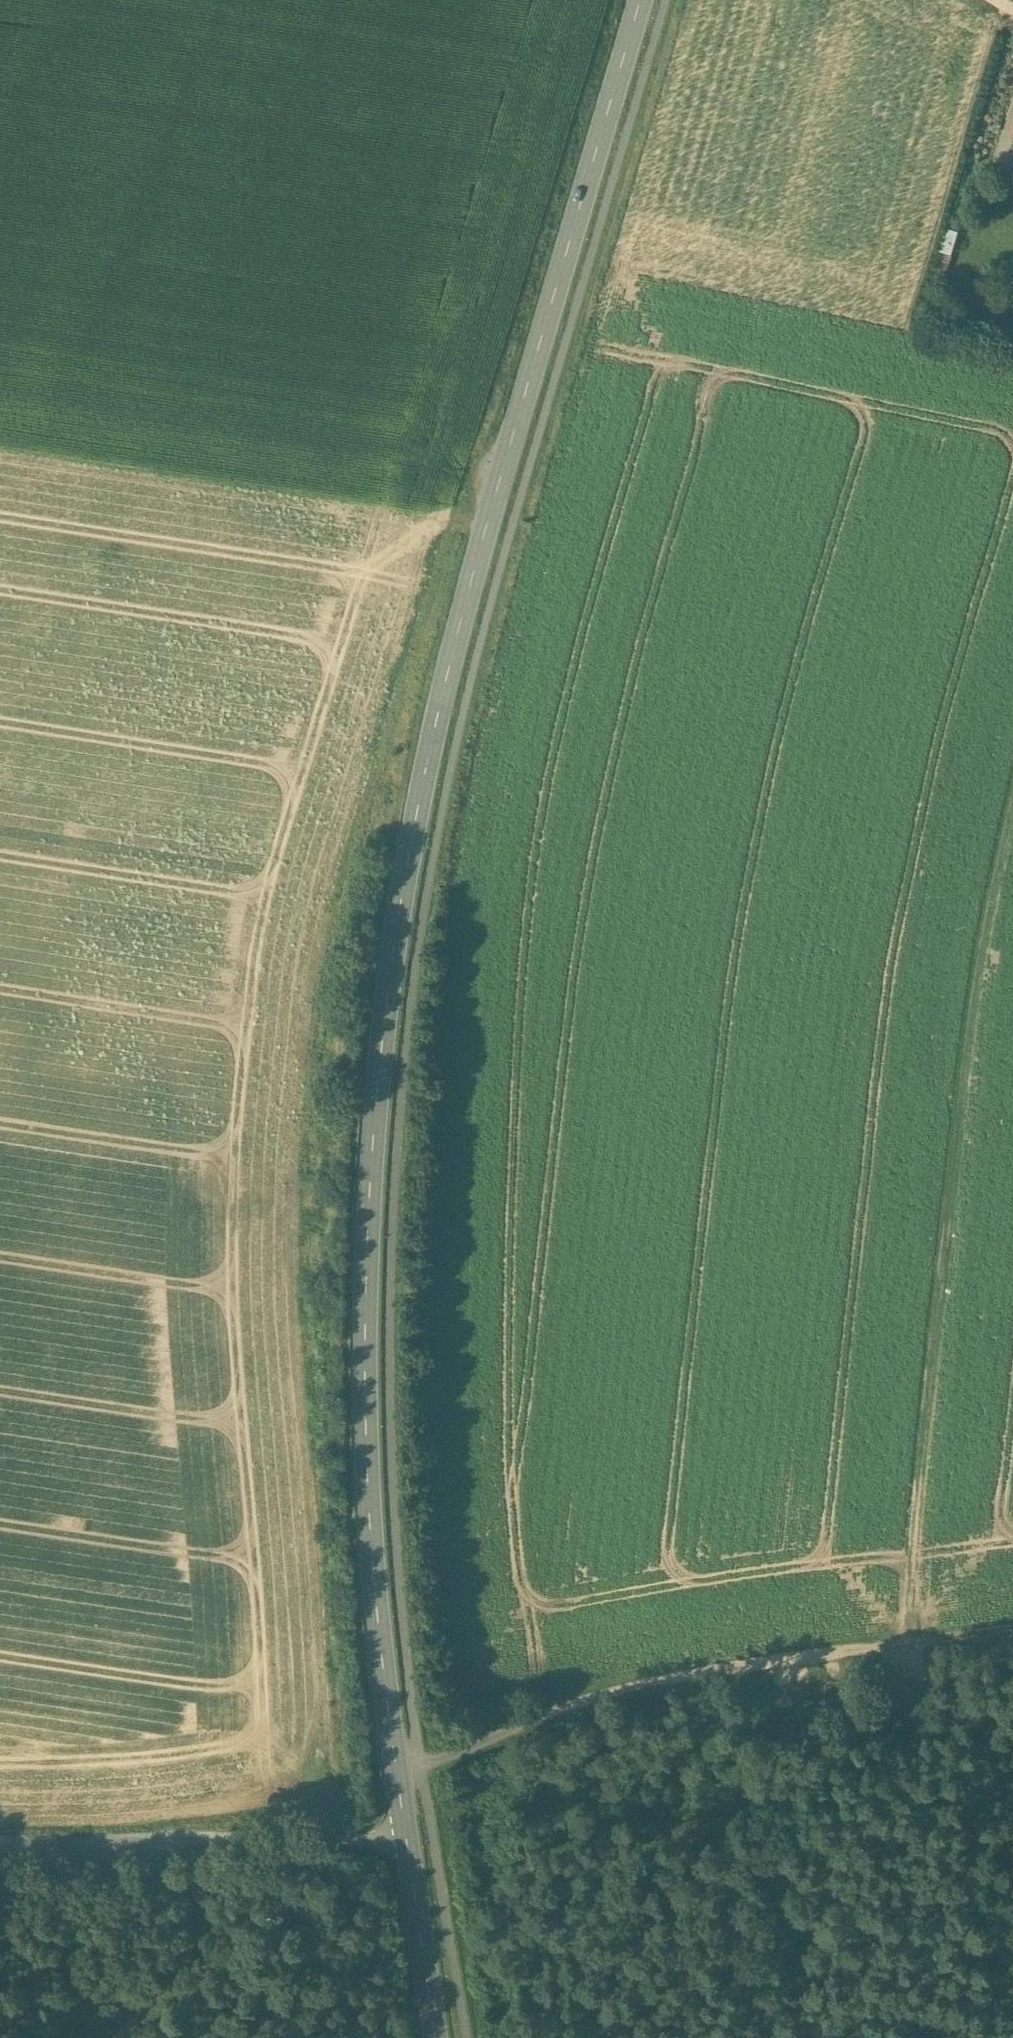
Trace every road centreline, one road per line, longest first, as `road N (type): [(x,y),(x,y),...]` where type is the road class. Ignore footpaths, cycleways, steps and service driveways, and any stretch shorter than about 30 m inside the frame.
road 1 (secondary): [(436,2037),(378,1621),(369,1489),(366,1264),(383,1025),(414,823),(478,551),(641,0)]
road 2 (track): [(1012,770),(981,875),(951,1039),(950,1398),(960,1640)]
road 3 (track): [(1012,1633),(657,1683),(397,1768)]
road 4 (track): [(408,1840),(96,1850),(0,1845)]

